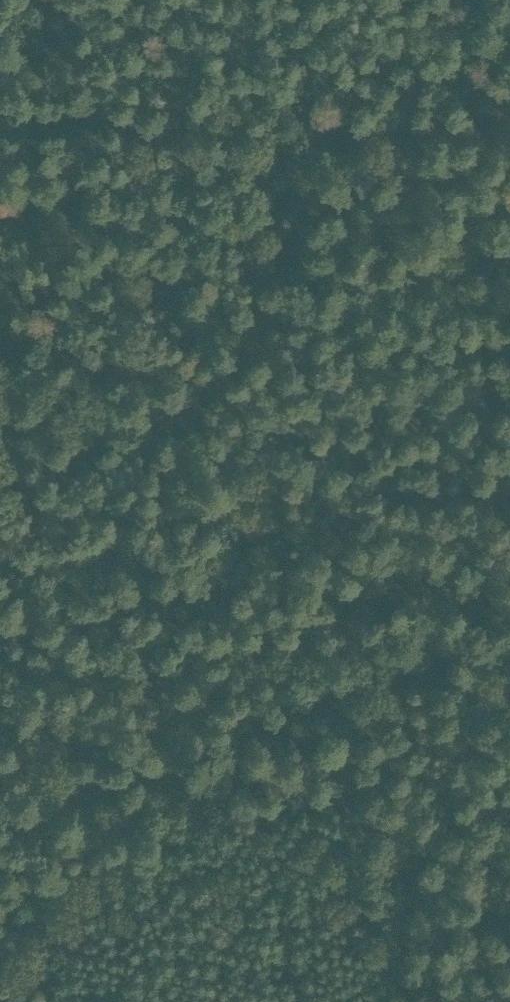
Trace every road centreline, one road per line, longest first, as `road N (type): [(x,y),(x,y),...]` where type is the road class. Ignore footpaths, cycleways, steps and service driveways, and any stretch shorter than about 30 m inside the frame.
road 1 (track): [(509,610),(0,808)]
road 2 (track): [(0,215),(509,107)]

